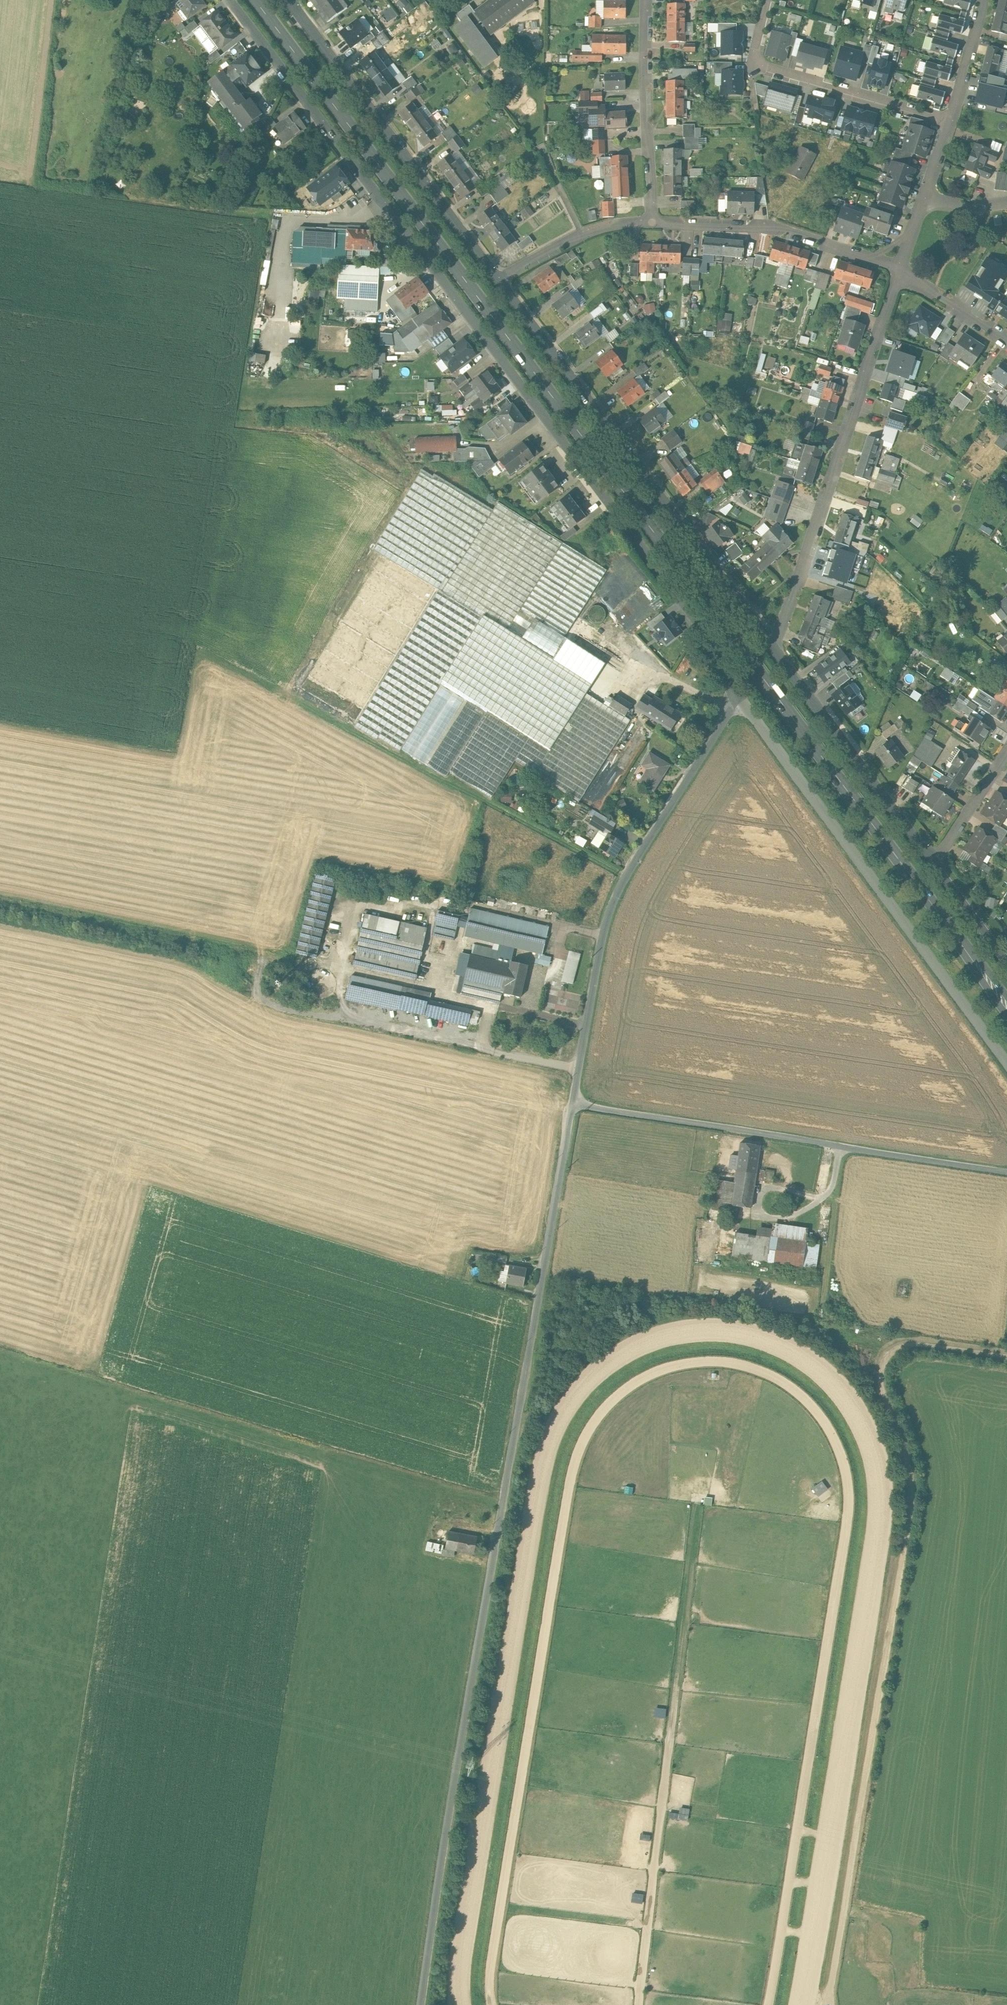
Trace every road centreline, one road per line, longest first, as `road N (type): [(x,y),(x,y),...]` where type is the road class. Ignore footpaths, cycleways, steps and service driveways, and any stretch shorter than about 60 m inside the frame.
road 1 (primary): [(256,0),(1006,1004)]
road 2 (unclassified): [(424,2004),(576,1104)]
road 3 (residential): [(738,698),(703,627),(233,0)]
road 4 (track): [(0,906),(262,961),(260,992),(268,1000),(581,1071)]
road 5 (unclassified): [(738,698),(1006,1064)]
road 6 (residential): [(770,640),(503,281)]
road 7 (unclassified): [(576,1104),(604,932),(623,883),(738,698)]
road 8 (unclassified): [(1006,1173),(576,1104)]
road 9 (residential): [(770,640),(803,570),(901,267)]
road 10 (residential): [(503,281),(292,0)]
road 11 (residential): [(939,857),(770,640)]
road 12 (residential): [(952,120),(765,63),(755,52),(767,0)]
road 13 (residential): [(651,221),(744,224),(901,267)]
road 14 (residential): [(651,221),(648,0)]
road 15 (residential): [(503,281),(583,234),(651,221)]
road 16 (track): [(483,1049),(485,1009),(434,983),(439,948)]
road 17 (residential): [(901,267),(1006,344)]
road 18 (residential): [(952,120),(983,0)]
road 19 (residential): [(939,857),(1006,756)]

